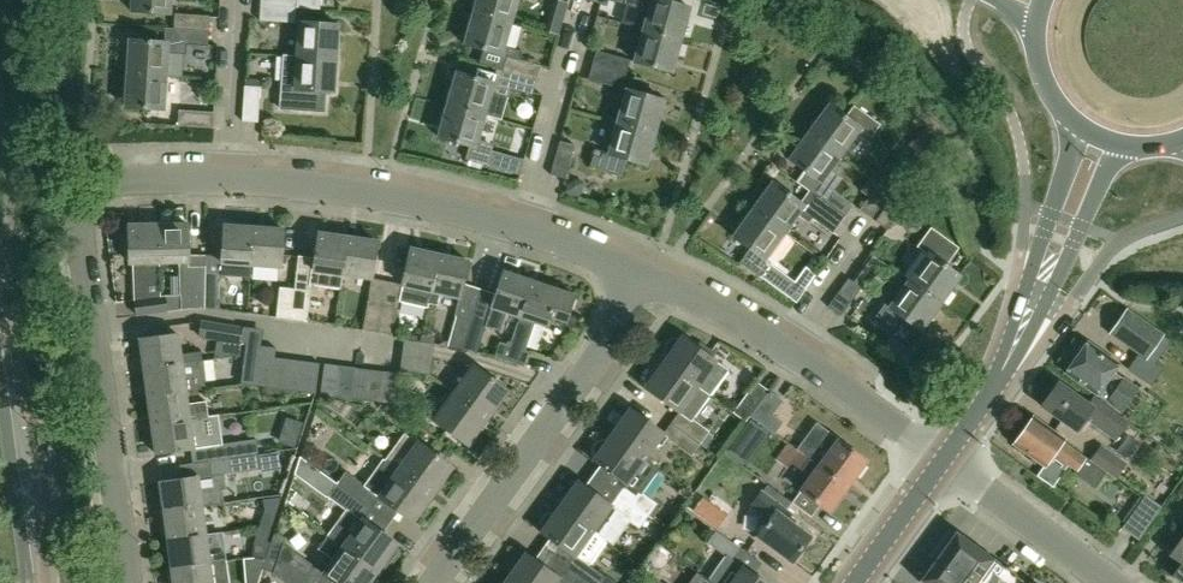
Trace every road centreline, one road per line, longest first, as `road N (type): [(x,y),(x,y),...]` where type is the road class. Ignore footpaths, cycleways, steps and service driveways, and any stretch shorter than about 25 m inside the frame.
road 1 (residential): [(433,582),(652,278)]
road 2 (residential): [(520,230),(383,196),(224,181)]
road 3 (residential): [(390,342),(200,316),(93,330)]
road 4 (residential): [(224,181),(132,182),(96,193),(79,230),(93,330)]
road 5 (residential): [(93,330),(129,582)]
road 6 (residential): [(520,230),(584,3)]
road 7 (secondary): [(1005,331),(1040,293),(1121,143)]
road 8 (secondary): [(1080,125),(1005,331)]
road 9 (residential): [(1114,582),(936,456)]
road 10 (secondary): [(28,582),(0,373)]
road 11 (residential): [(936,456),(785,349)]
road 12 (residential): [(224,181),(236,0)]
road 13 (residential): [(785,349),(873,221)]
road 14 (secondary): [(849,582),(936,456)]
road 15 (residential): [(785,349),(652,278)]
road 16 (secondary): [(936,456),(1005,331)]
road 17 (residential): [(652,278),(520,230)]

